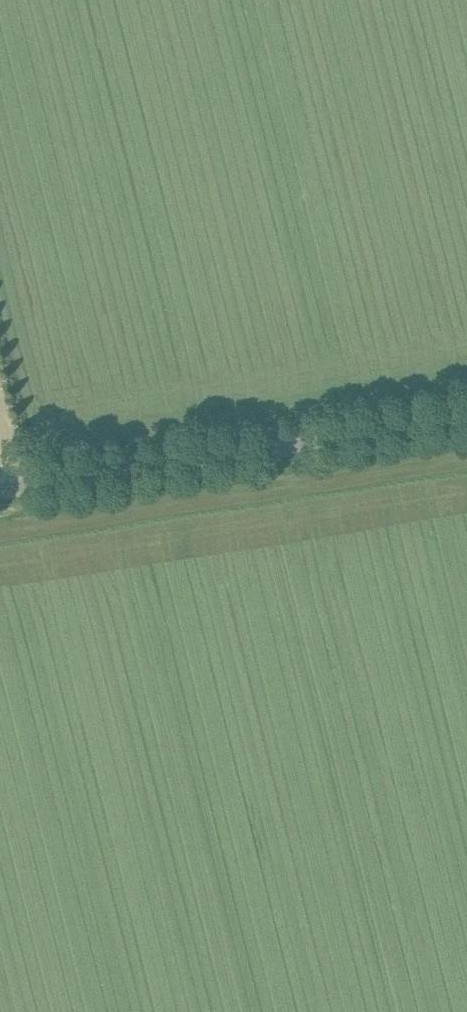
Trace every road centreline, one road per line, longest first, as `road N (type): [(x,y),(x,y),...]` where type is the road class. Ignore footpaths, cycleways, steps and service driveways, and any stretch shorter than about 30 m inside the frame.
road 1 (unclassified): [(0,492),(466,419)]

